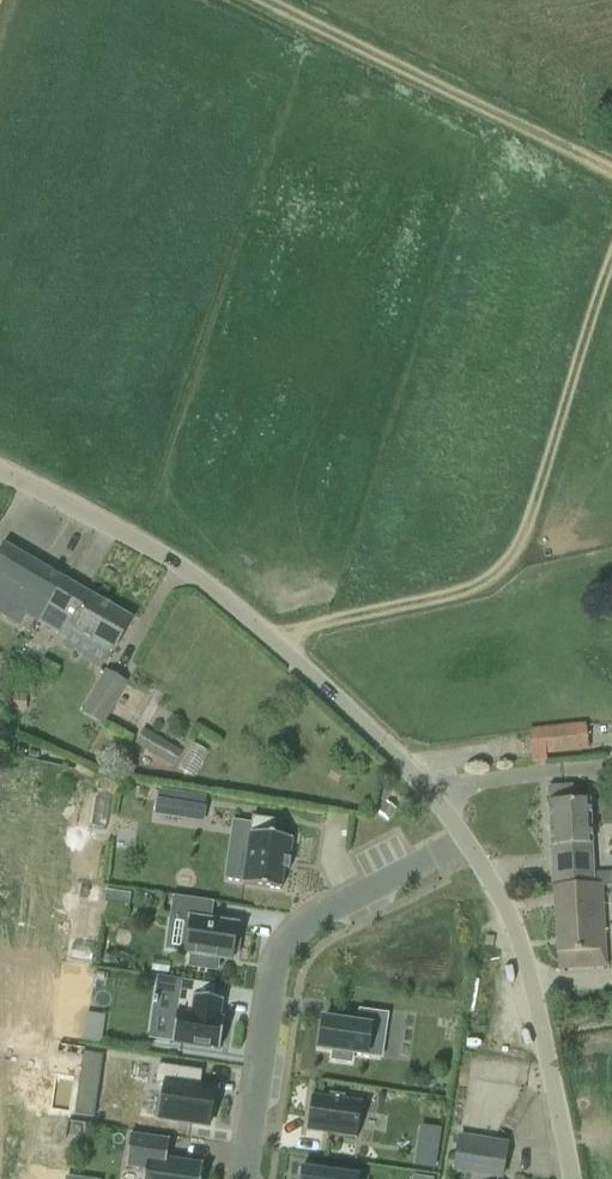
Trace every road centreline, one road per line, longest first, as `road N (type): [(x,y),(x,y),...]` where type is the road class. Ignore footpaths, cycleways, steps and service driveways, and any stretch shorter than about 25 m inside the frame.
road 1 (unclassified): [(465,841),(416,775),(283,649),(186,571),(0,471)]
road 2 (track): [(283,649),(302,629),(458,596),(504,574),(530,526),(611,260)]
road 3 (residential): [(248,1178),(275,967),(288,942),(307,923),(465,841)]
road 4 (track): [(611,181),(257,0)]
road 5 (unclassified): [(571,1178),(530,973),(502,898),(465,841)]

